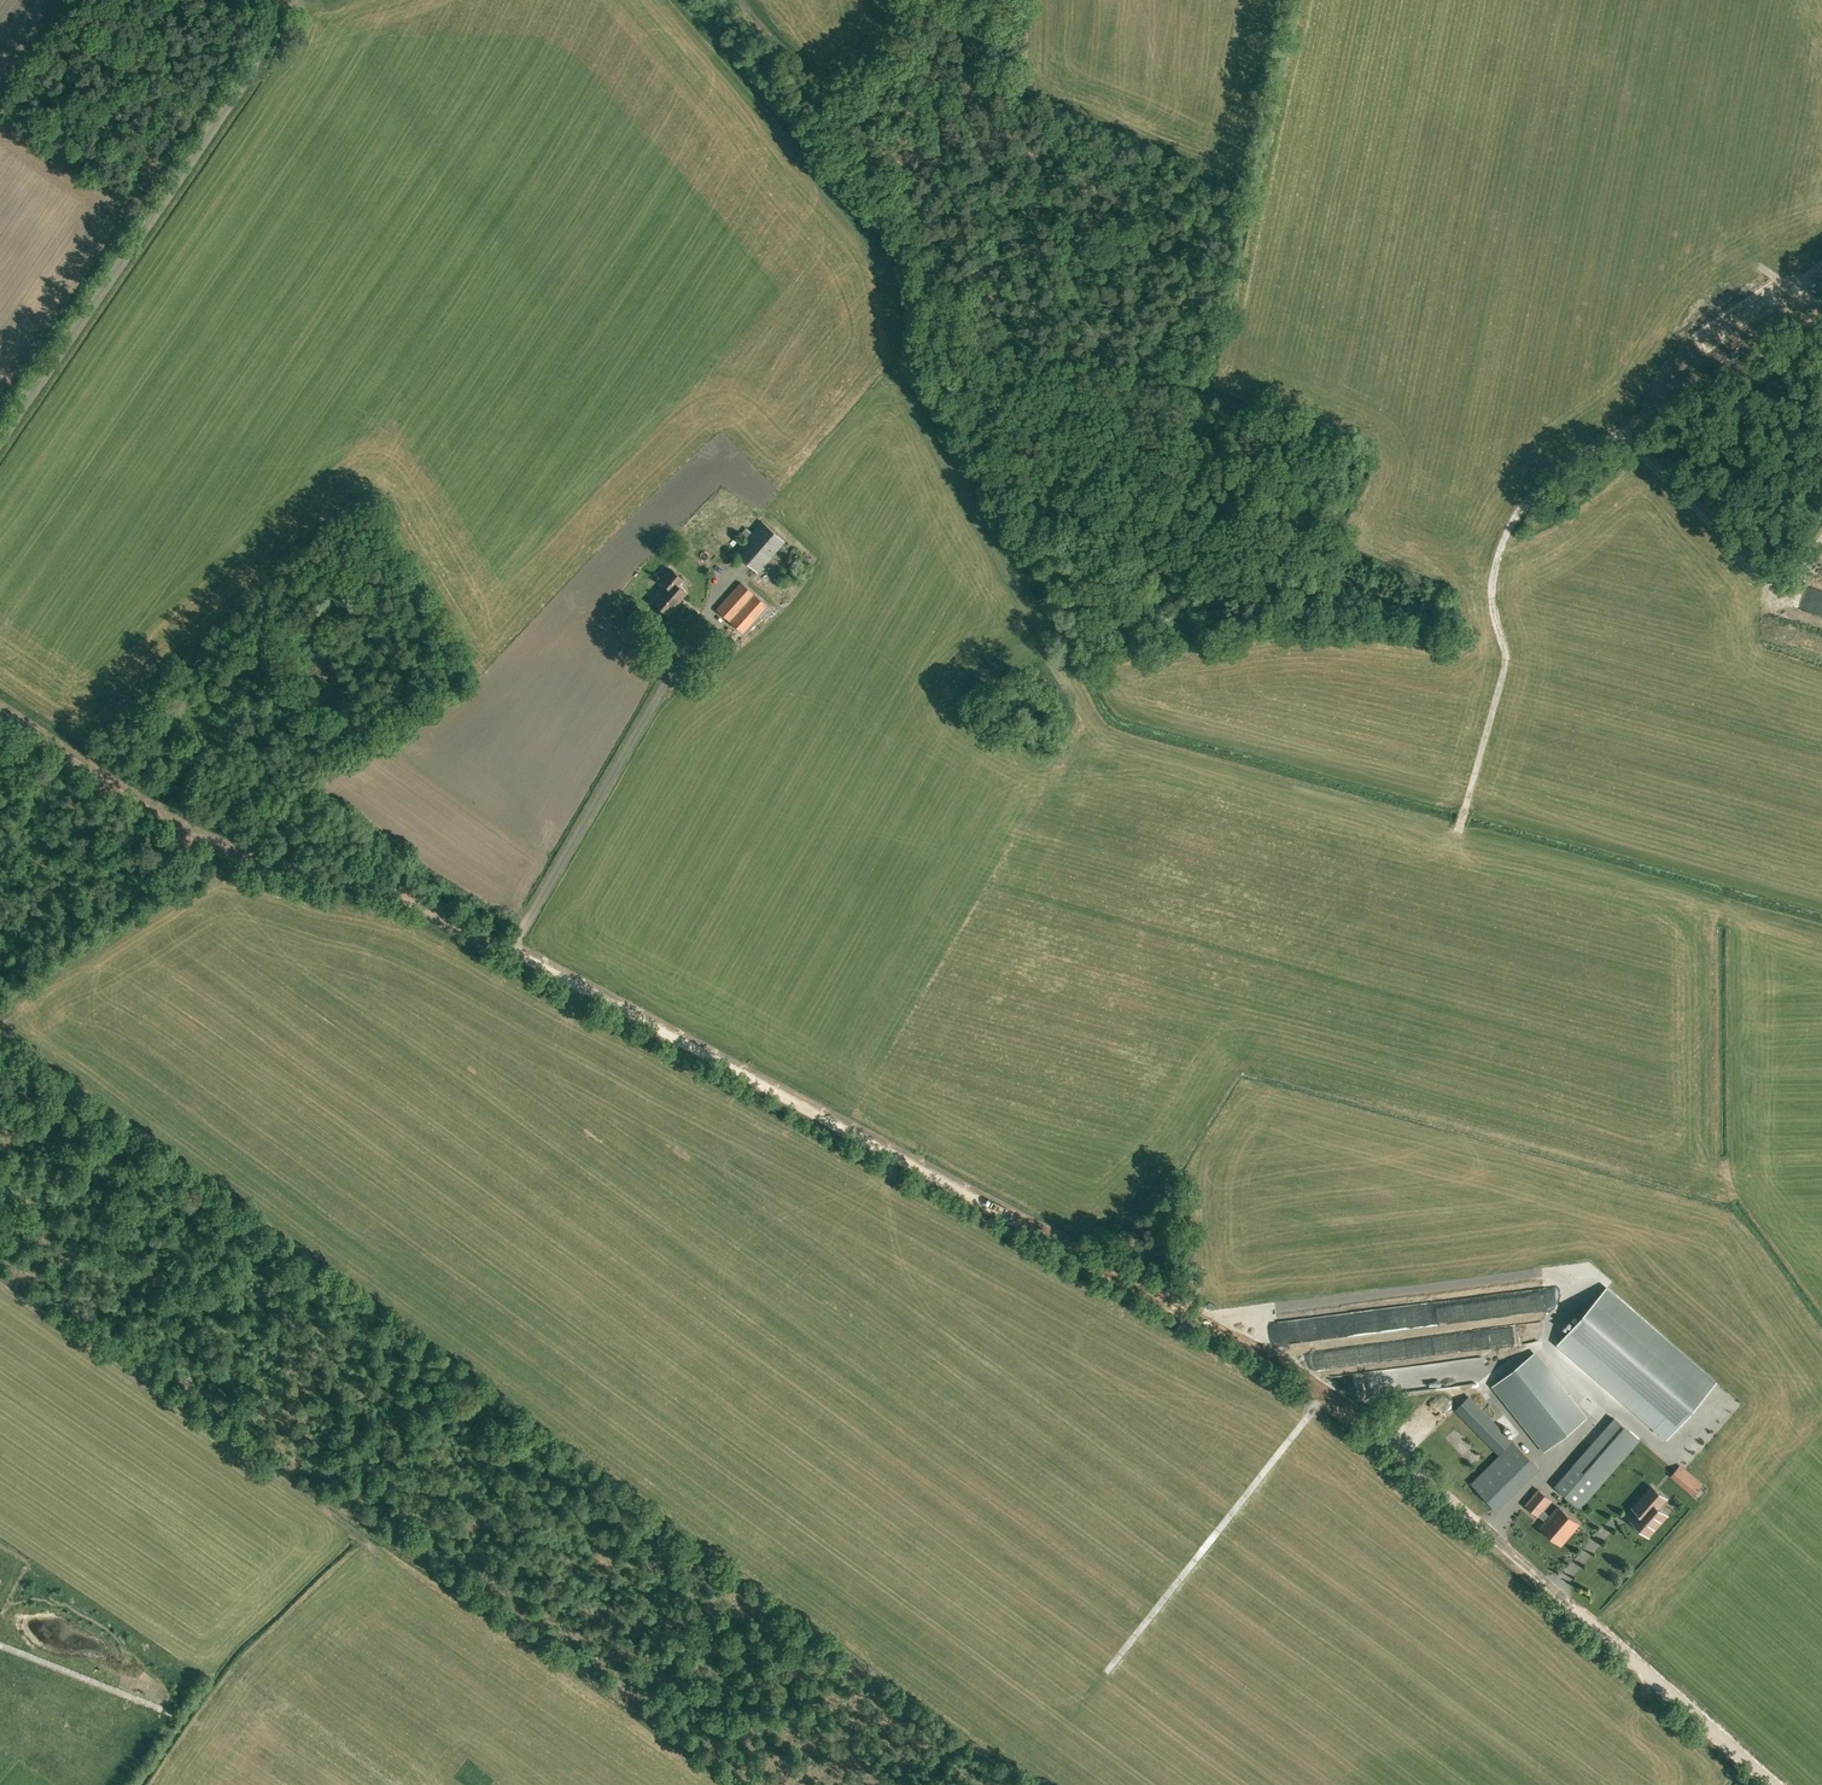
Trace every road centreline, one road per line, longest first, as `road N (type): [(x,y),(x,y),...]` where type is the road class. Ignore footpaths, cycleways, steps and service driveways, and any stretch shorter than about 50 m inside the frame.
road 1 (unclassified): [(1773,1784),(1313,1382),(423,905),(269,868),(203,843),(0,715)]
road 2 (track): [(1459,830),(1505,655),(1491,595),(1502,540),(1521,507),(1578,456),(1625,432),(1775,588),(1795,582),(1821,538)]
road 3 (unclassified): [(0,442),(244,82),(275,0)]

